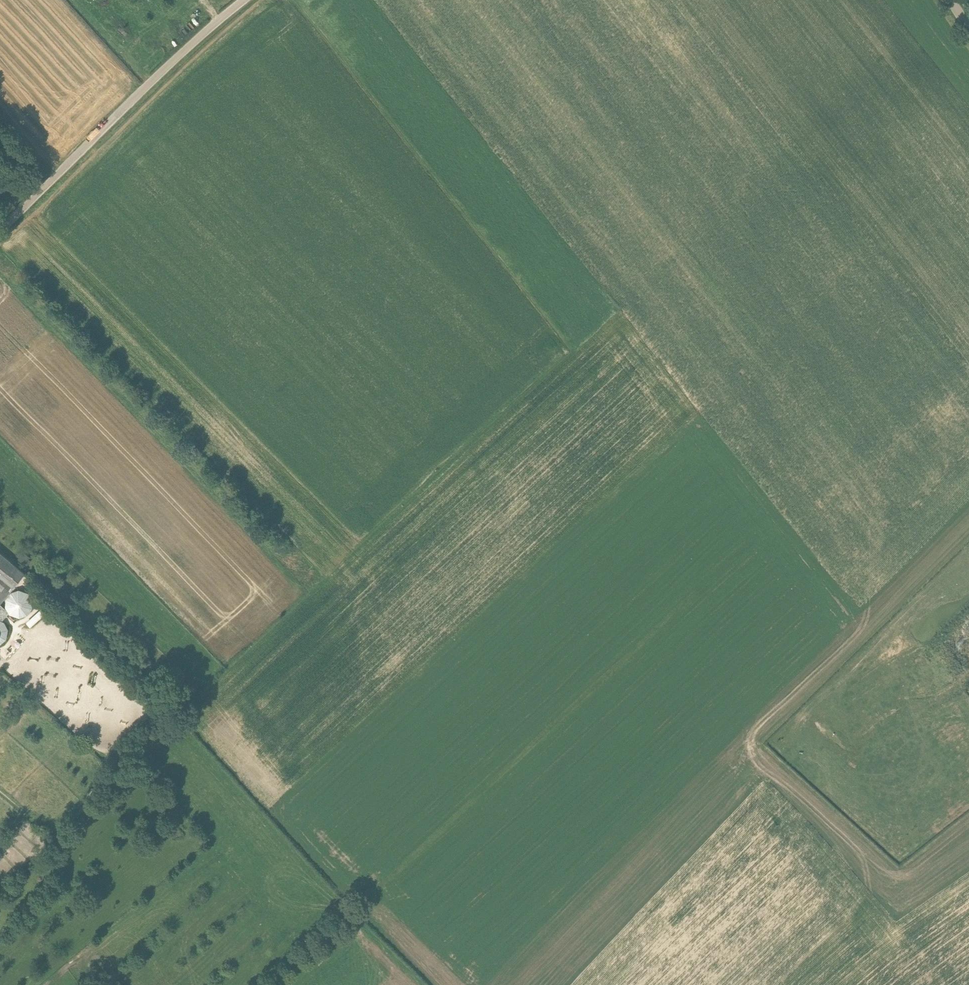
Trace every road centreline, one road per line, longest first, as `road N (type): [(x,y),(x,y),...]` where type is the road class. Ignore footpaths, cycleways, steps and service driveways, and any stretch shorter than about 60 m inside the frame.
road 1 (track): [(0,294),(255,553)]
road 2 (unclassified): [(0,231),(245,0)]

